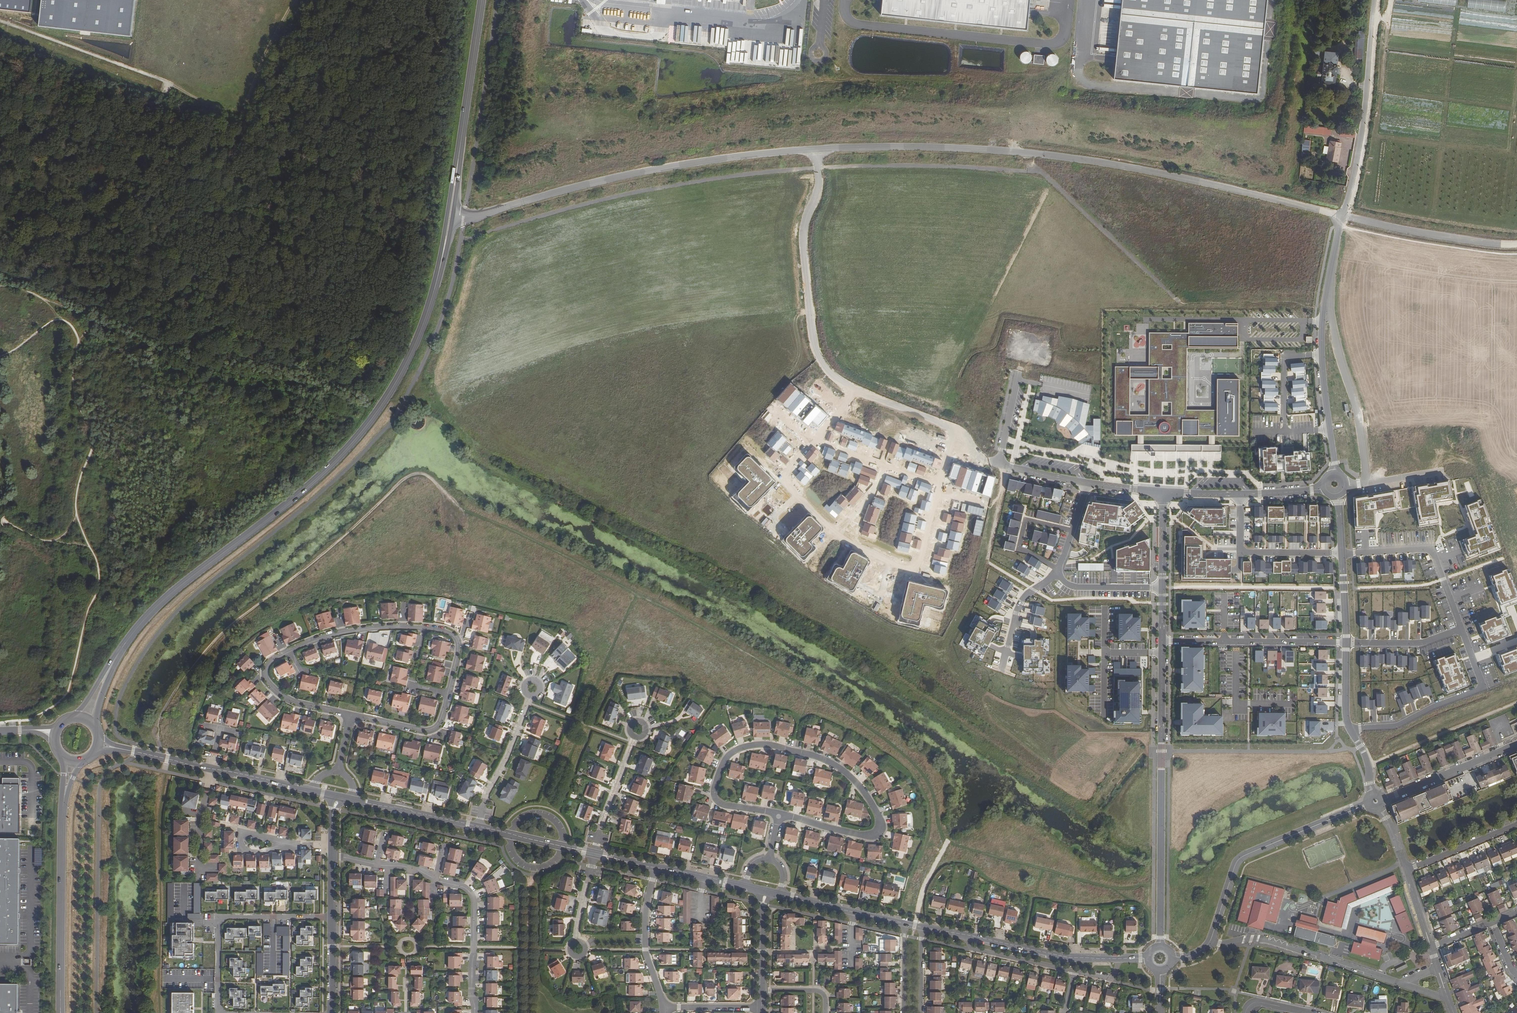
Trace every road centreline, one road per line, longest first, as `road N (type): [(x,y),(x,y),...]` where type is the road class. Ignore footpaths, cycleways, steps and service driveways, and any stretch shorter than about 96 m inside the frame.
road 1 (primary): [(450,213),(422,328),(372,419),(303,491),(166,598),(119,653)]
road 2 (unclassified): [(1343,217),(1068,158),(818,150)]
road 3 (residential): [(350,716),(433,729),(456,640),(425,629),(366,629),(305,644),(269,664),(267,682),(283,696),(338,712)]
road 4 (unclassified): [(989,460),(961,431),(873,397),(821,361),(804,233),(820,184),(818,150)]
road 5 (residential): [(779,816),(862,836),(880,824),(853,780),(826,760),(771,745),(743,748),(726,759),(715,798),(765,811)]
road 6 (unclassified): [(818,150),(680,165),(485,215),(450,213)]
road 7 (residential): [(1162,640),(1157,946)]
road 8 (residential): [(333,855),(417,869),(470,892),(475,1012)]
road 9 (track): [(1011,466),(986,580),(955,649),(960,660),(986,669)]
road 10 (residential): [(1209,944),(1240,858),(1368,805)]
road 11 (residential): [(924,927),(1070,957),(1148,957)]
road 12 (unclassified): [(1375,0),(1361,138),(1343,217)]
road 13 (unclassified): [(1333,266),(1337,334),(1357,401),(1366,481)]
road 14 (primary): [(482,0),(450,213)]
road 15 (unclassified): [(1333,266),(1321,334),(1334,475)]
road 16 (residential): [(1408,987),(1264,939),(1209,944)]
road 17 (residential): [(1462,629),(1483,687),(1396,726),(1348,726)]
road 18 (track): [(169,83),(242,111),(299,0)]
road 19 (residential): [(222,1012),(221,921),(332,917)]
road 20 (primary): [(61,1012),(62,816)]
road 21 (track): [(0,20),(169,83),(164,95)]
road 22 (residential): [(1345,642),(1162,640)]
road 23 (residential): [(1341,554),(1433,549),(1462,629)]
road 24 (unclassified): [(1516,246),(1343,217)]
road 25 (track): [(1516,703),(1367,761)]
road 26 (residential): [(1240,495),(1241,553),(1341,554)]
road 27 (residential): [(479,826),(532,688)]
road 28 (residential): [(1382,797),(1516,744)]
road 29 (residential): [(656,868),(645,954),(664,1008)]
road 30 (residential): [(594,853),(637,729)]
road 31 (residential): [(351,800),(479,826)]
road 32 (residential): [(779,894),(906,924)]
road 33 (residential): [(1072,531),(1026,520),(1019,550),(1057,573)]
road 34 (residential): [(1516,824),(1406,871)]

